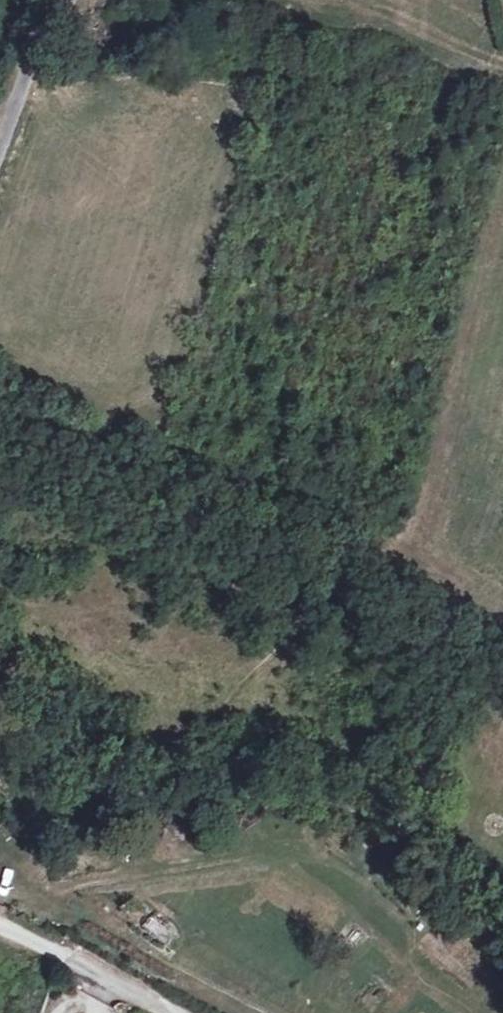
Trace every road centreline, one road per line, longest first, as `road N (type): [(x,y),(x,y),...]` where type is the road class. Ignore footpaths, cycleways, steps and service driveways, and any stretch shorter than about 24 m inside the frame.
road 1 (residential): [(0,923),(177,1012)]
road 2 (unclassified): [(73,0),(31,70),(0,150)]

